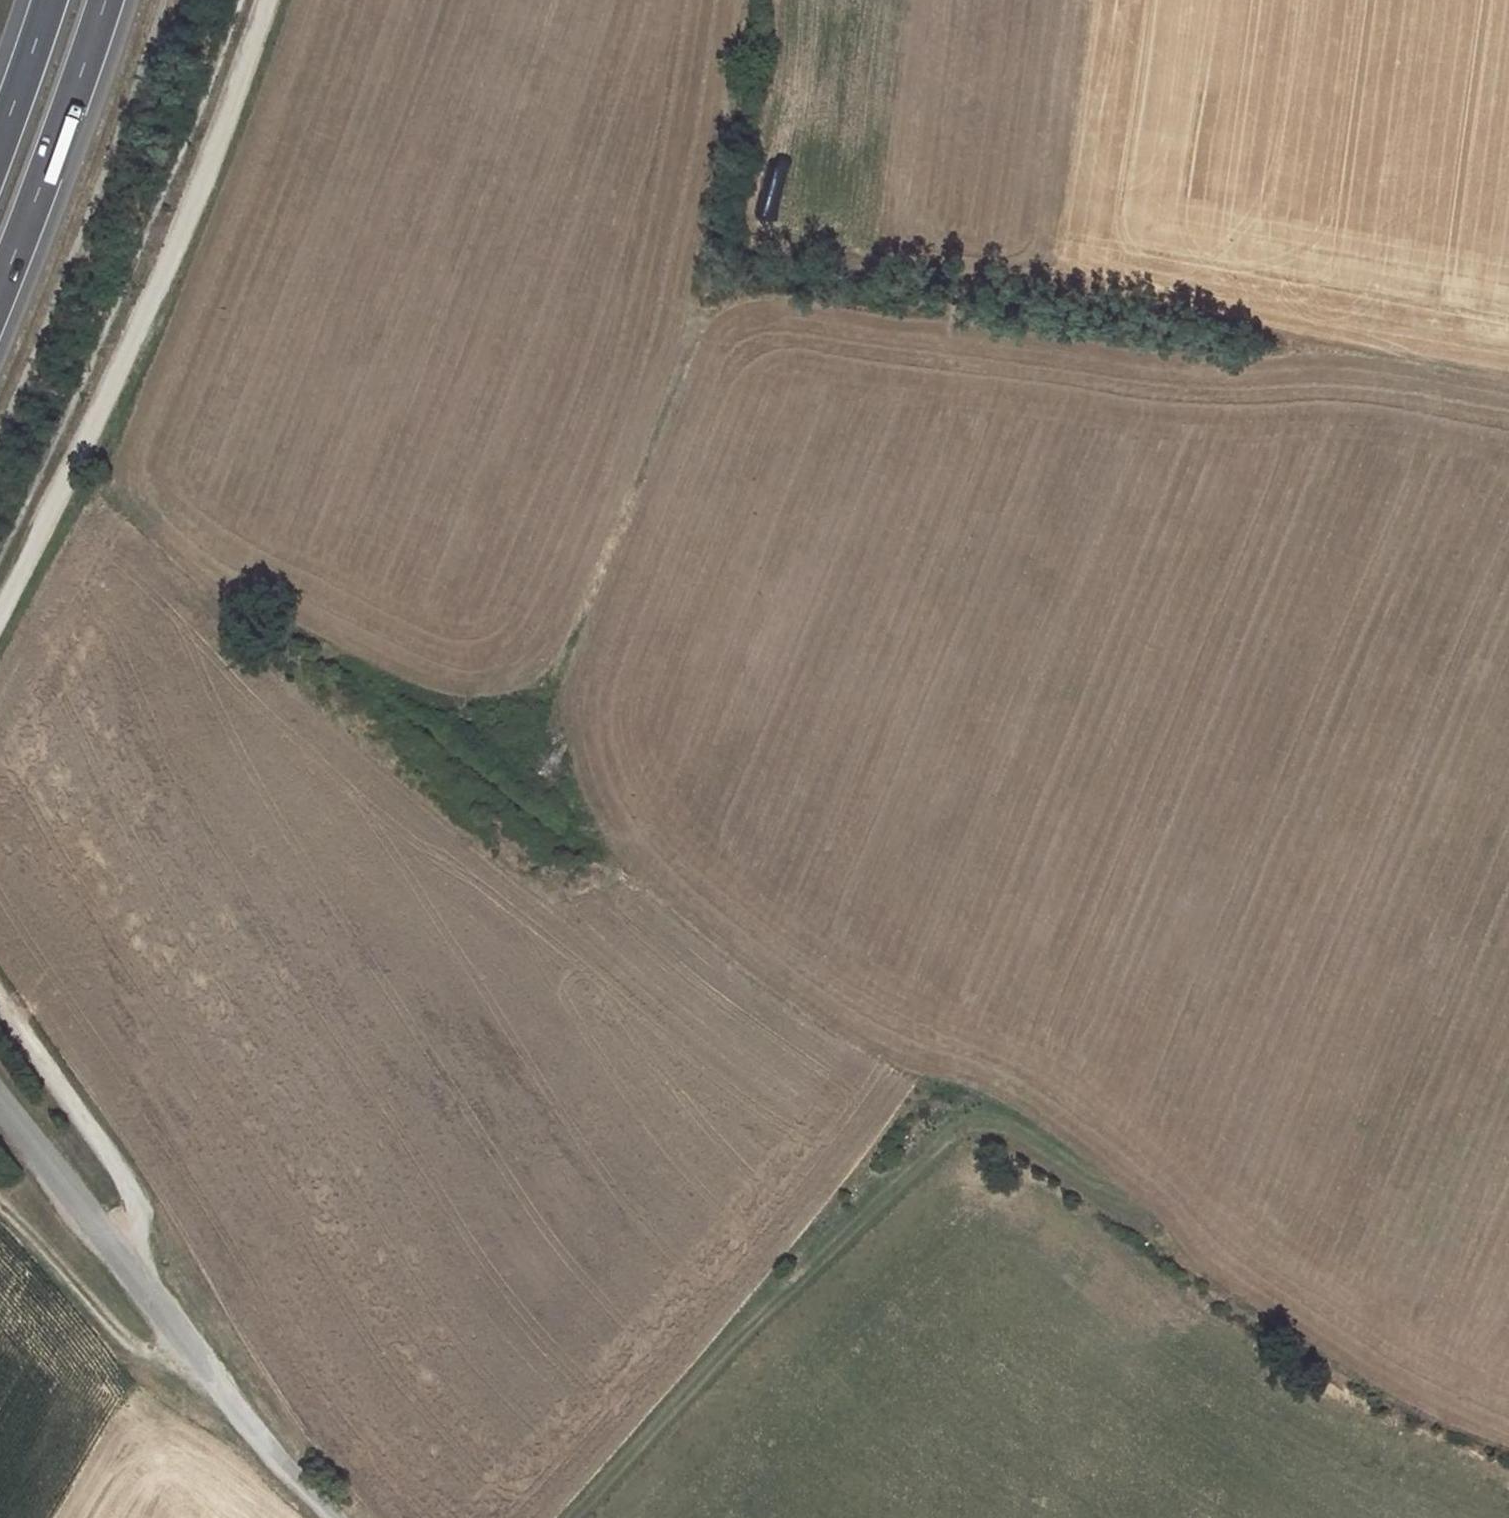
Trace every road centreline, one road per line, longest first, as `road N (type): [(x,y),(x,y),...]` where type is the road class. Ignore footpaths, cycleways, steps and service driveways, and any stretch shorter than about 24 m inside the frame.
road 1 (track): [(573,1517),(775,1297),(958,1129),(998,1124),(1120,1209)]
road 2 (track): [(262,0),(133,343),(0,616)]
road 3 (unclassified): [(0,1113),(266,1454),(331,1517)]
road 4 (trunk): [(0,286),(104,0)]
road 5 (track): [(0,999),(100,1155),(128,1220),(108,1257)]
road 6 (trunk): [(49,0),(0,138)]

